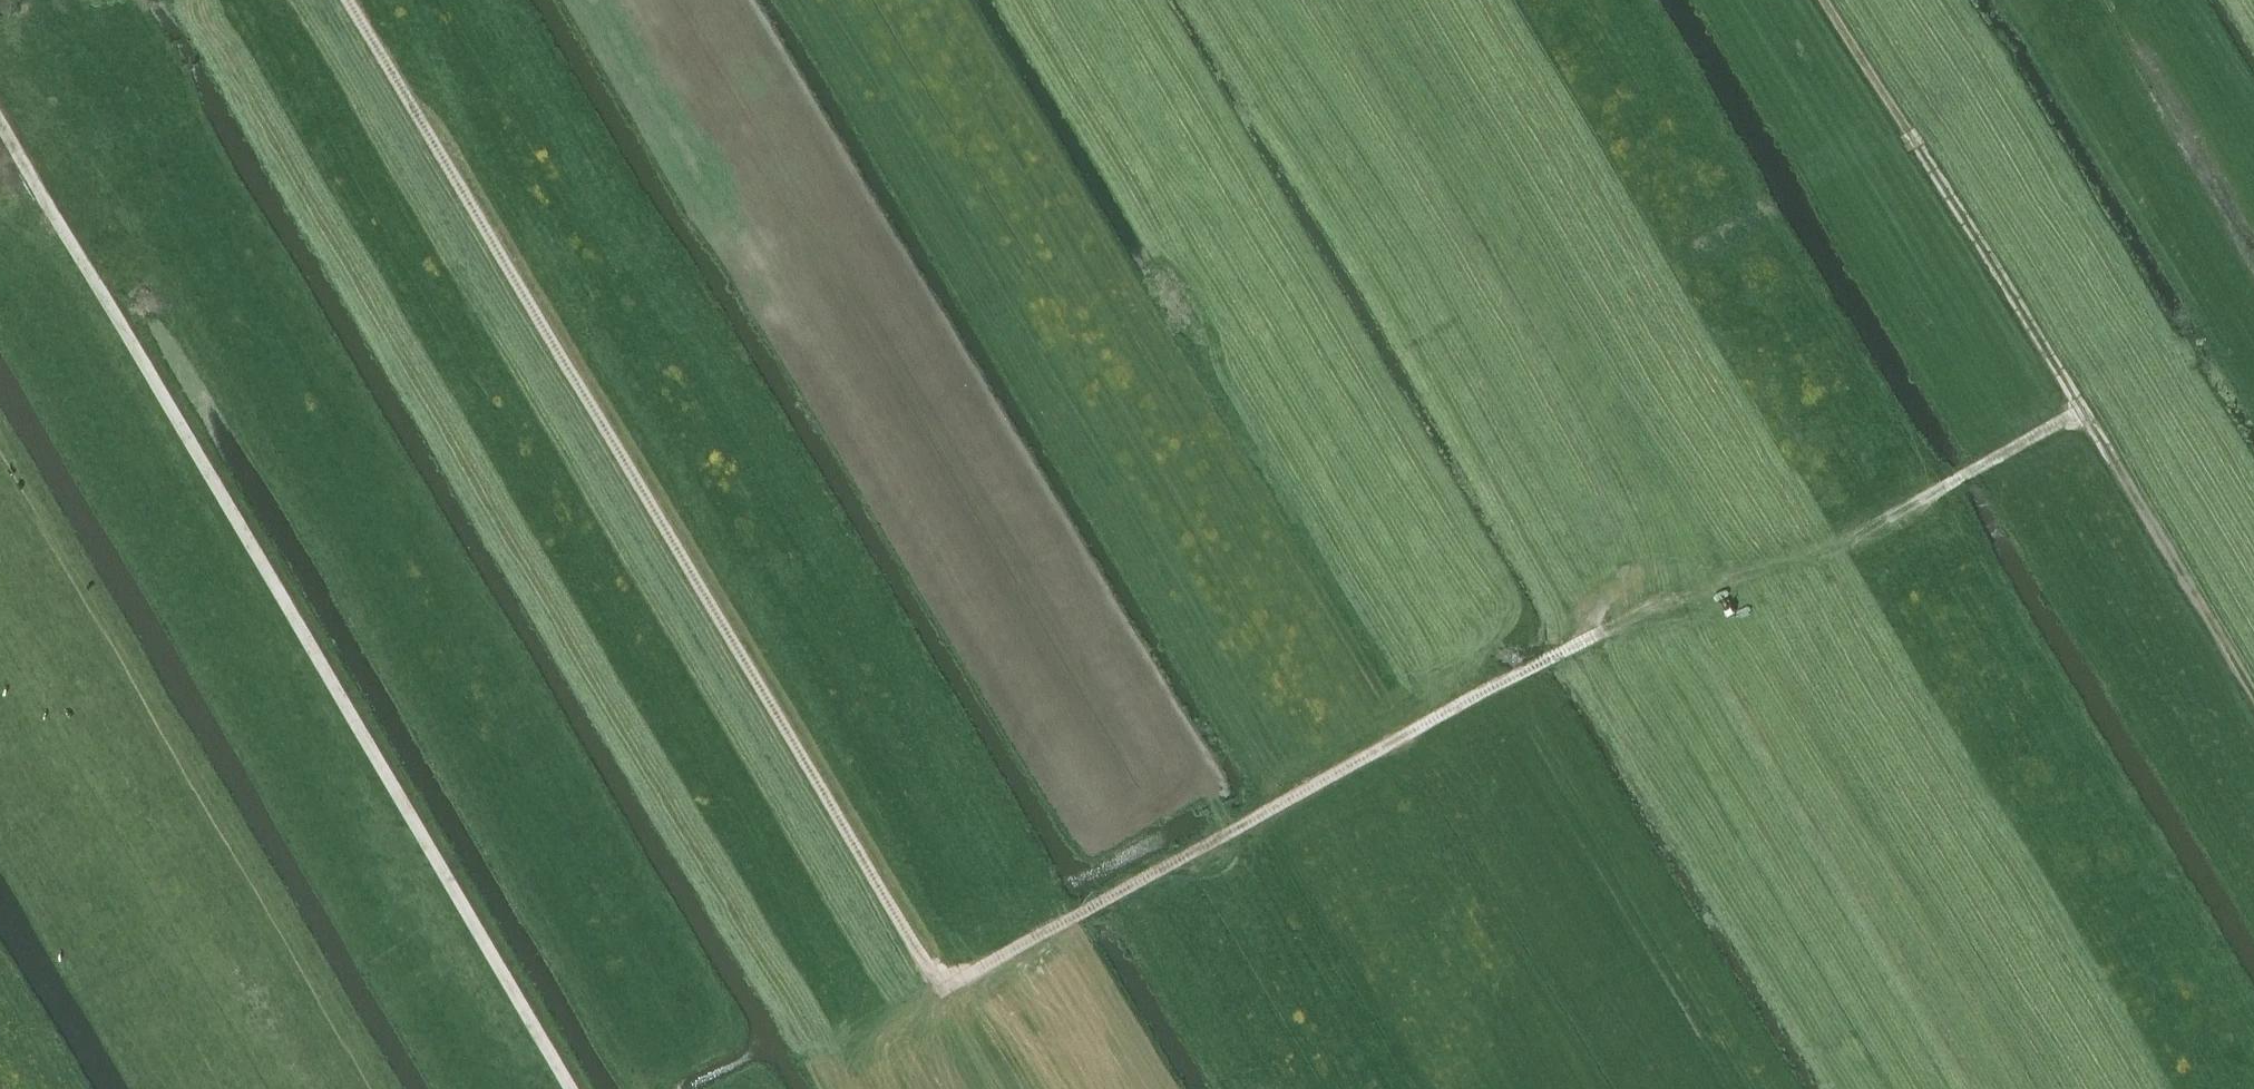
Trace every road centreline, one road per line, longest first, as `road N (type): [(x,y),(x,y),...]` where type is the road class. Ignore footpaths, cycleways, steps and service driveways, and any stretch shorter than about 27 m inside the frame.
road 1 (track): [(0,127),(571,1088)]
road 2 (track): [(1828,0),(2253,702)]

